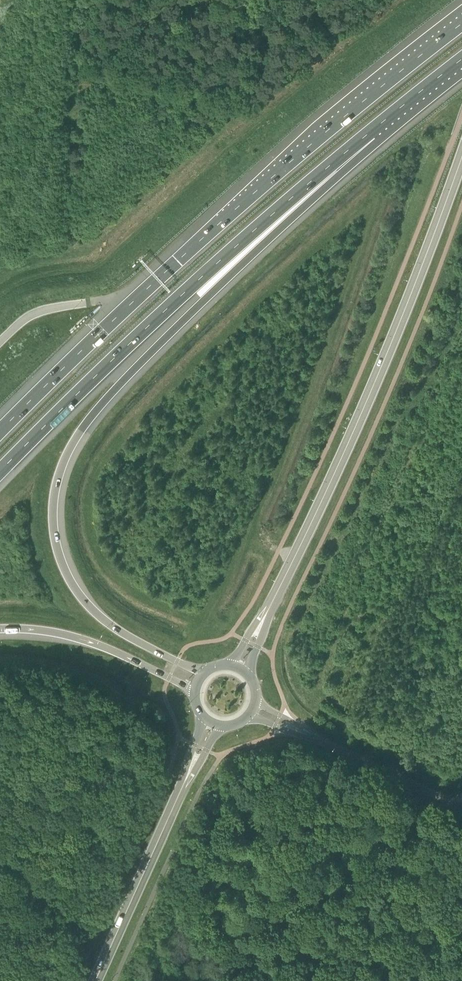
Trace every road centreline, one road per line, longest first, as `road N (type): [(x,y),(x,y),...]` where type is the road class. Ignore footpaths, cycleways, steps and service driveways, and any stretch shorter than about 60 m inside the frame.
road 1 (motorway): [(204,673),(113,625),(71,581),(54,531),(61,469),(121,381),(416,96)]
road 2 (motorway): [(461,24),(267,182),(0,432)]
road 3 (motorway): [(0,471),(186,291),(416,96)]
road 4 (secondary): [(239,668),(380,369),(461,155)]
road 5 (secondary): [(96,980),(213,724)]
road 6 (unclassified): [(252,709),(461,807)]
road 7 (motorway): [(0,628),(91,642),(195,692)]

